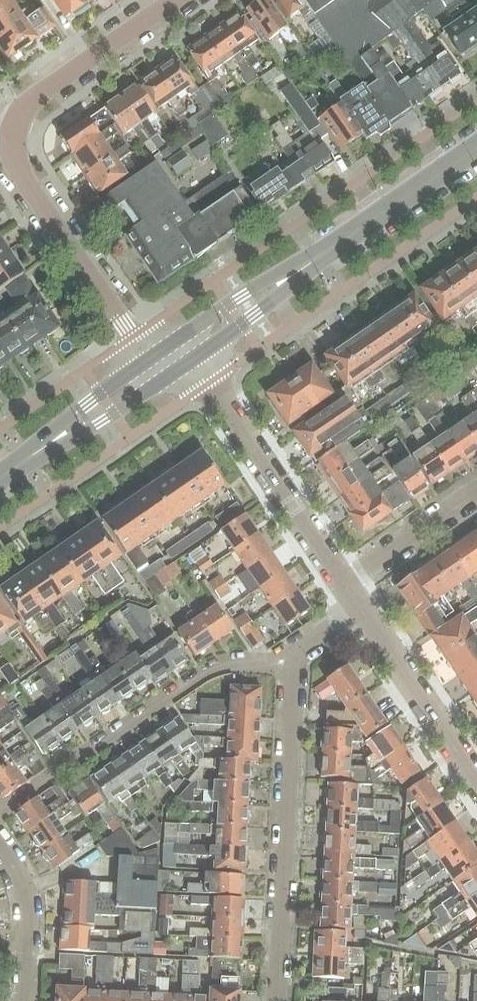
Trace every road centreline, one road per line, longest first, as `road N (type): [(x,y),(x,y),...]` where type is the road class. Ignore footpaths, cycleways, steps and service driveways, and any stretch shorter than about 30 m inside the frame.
road 1 (residential): [(293,665),(242,662),(204,672),(0,811)]
road 2 (residential): [(276,1000),(293,665)]
road 3 (residential): [(343,583),(191,359)]
road 4 (residential): [(147,360),(20,171),(14,130)]
road 5 (secondary): [(191,359),(369,222)]
road 6 (secondary): [(369,222),(178,339)]
road 7 (residential): [(14,130),(43,91),(174,0)]
road 8 (residential): [(476,781),(361,608)]
road 9 (secondary): [(0,480),(161,380)]
road 10 (secondary): [(147,360),(0,474)]
road 11 (residential): [(343,583),(476,492)]
road 12 (residential): [(25,1000),(28,901),(0,846)]
road 13 (secondary): [(369,222),(476,147)]

